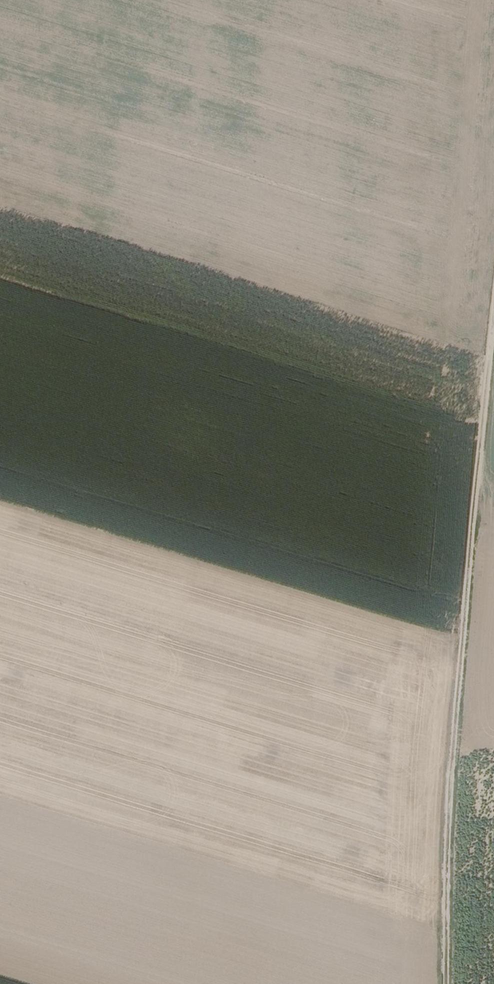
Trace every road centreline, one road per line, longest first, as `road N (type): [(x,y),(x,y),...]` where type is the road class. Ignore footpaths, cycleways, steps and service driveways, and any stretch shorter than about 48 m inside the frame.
road 1 (track): [(448,983),(493,395)]

